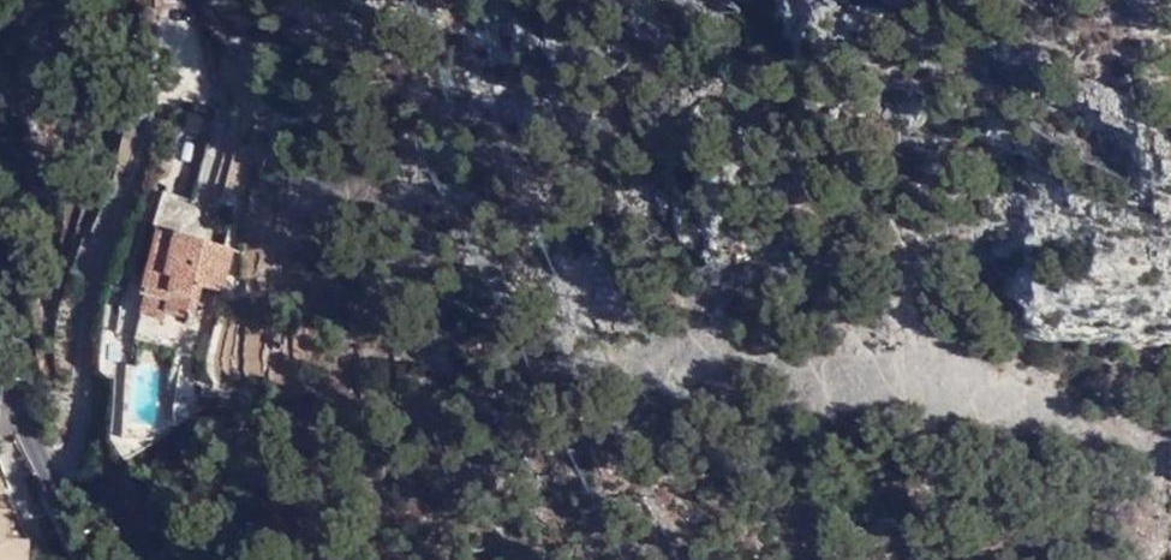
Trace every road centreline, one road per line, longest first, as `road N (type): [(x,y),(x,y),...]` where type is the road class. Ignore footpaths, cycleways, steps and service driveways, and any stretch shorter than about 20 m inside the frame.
road 1 (unclassified): [(95,559),(24,427),(0,332)]

